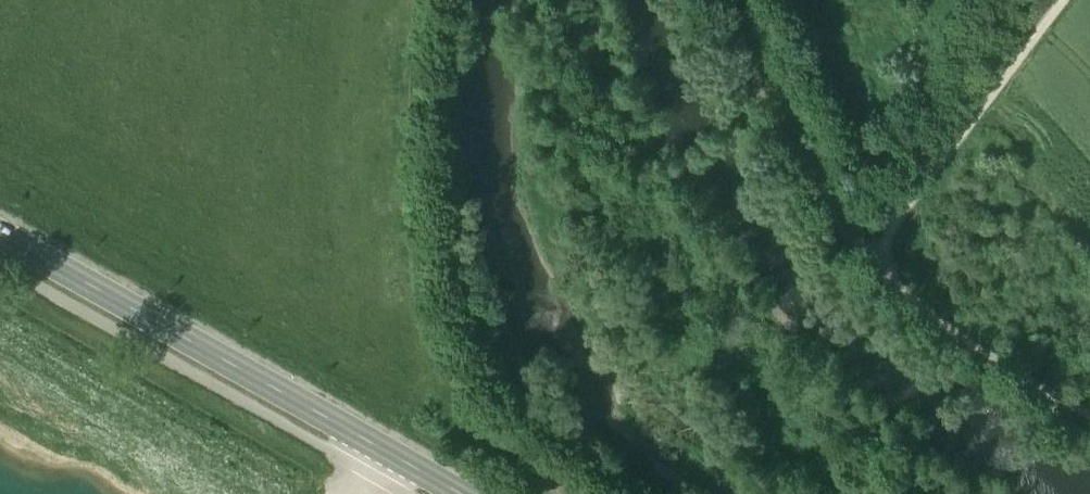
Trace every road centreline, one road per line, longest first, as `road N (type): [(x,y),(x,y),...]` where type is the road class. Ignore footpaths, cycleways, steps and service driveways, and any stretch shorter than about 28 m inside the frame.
road 1 (secondary): [(459,493),(0,235)]
road 2 (track): [(897,281),(940,198),(1089,0)]
road 3 (track): [(897,281),(962,341),(1089,417)]

